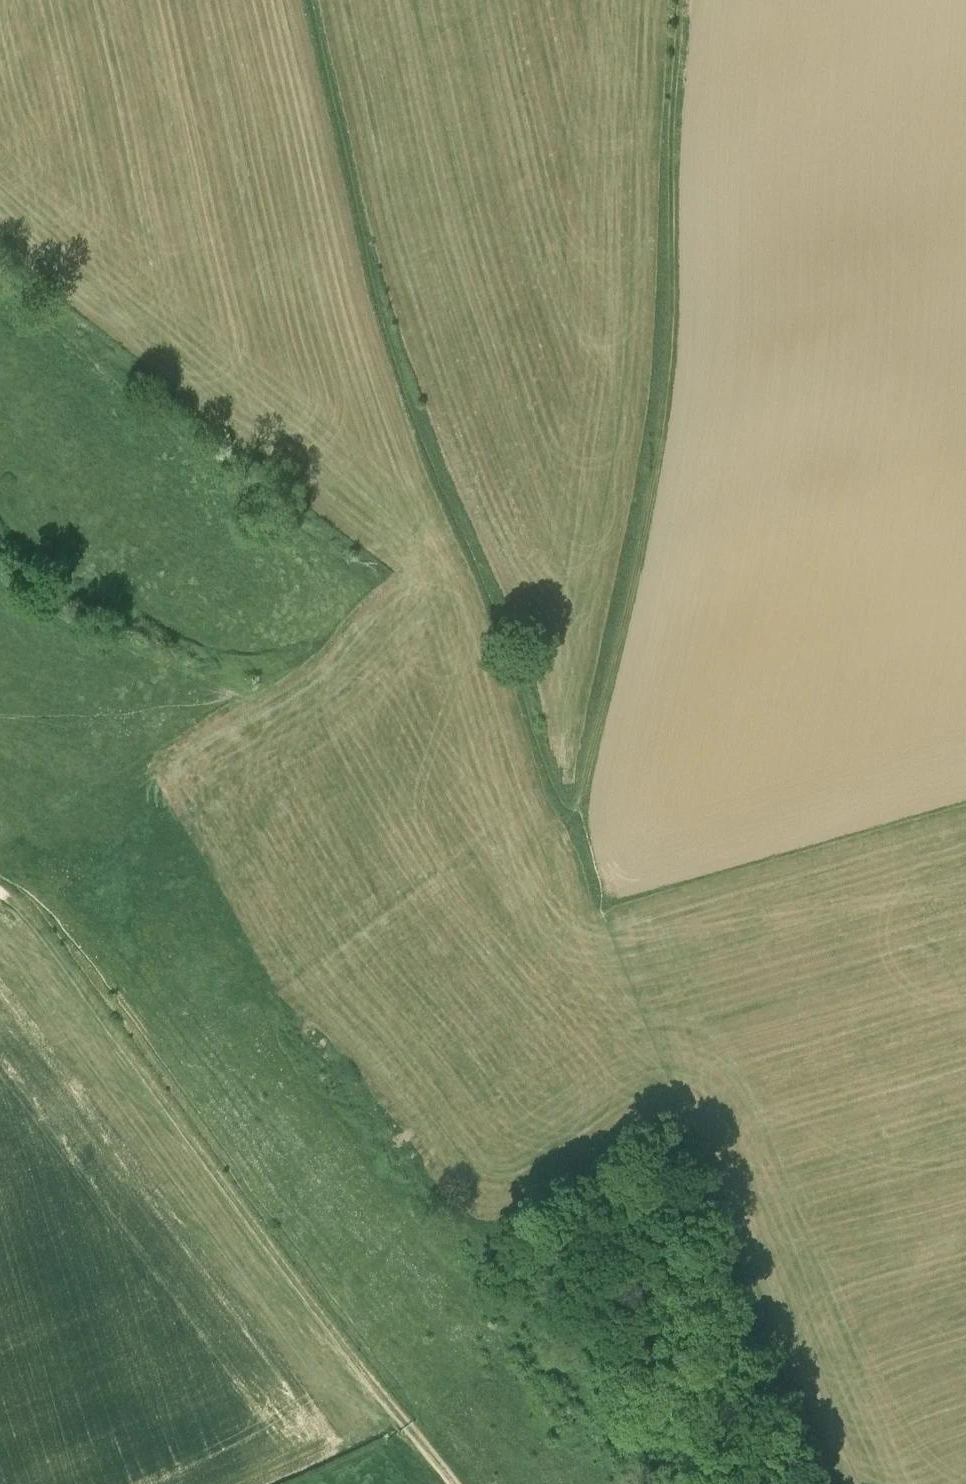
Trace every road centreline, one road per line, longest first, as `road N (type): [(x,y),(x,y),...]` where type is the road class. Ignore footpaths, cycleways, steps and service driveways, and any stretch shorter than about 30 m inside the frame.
road 1 (track): [(312,0),(404,378),(513,651),(562,803),(574,811)]
road 2 (track): [(574,811),(639,558),(661,417),(680,0)]
road 3 (track): [(0,889),(49,944),(452,1483)]

